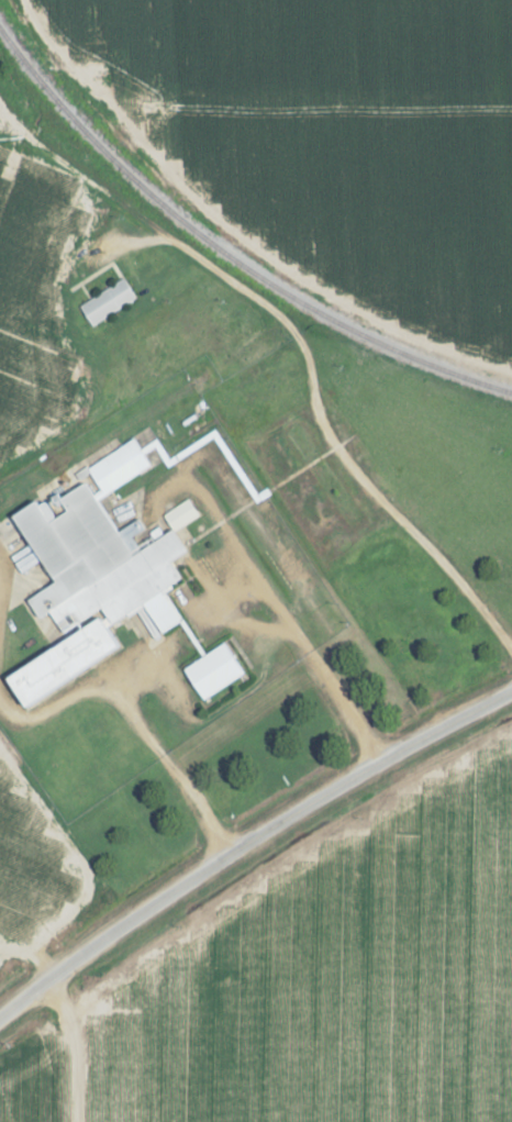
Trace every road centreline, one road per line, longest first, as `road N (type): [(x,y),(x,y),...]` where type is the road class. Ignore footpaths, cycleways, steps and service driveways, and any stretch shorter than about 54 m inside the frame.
road 1 (tertiary): [(0,1014),(367,767),(511,688)]
road 2 (track): [(233,856),(123,698),(134,667),(190,624),(257,593),(367,767)]
road 3 (residential): [(511,98),(146,98),(89,87),(71,76),(14,0)]
road 4 (track): [(511,654),(367,478),(314,392),(296,333),(286,330),(248,348)]
road 5 (track): [(59,1121),(58,973)]

